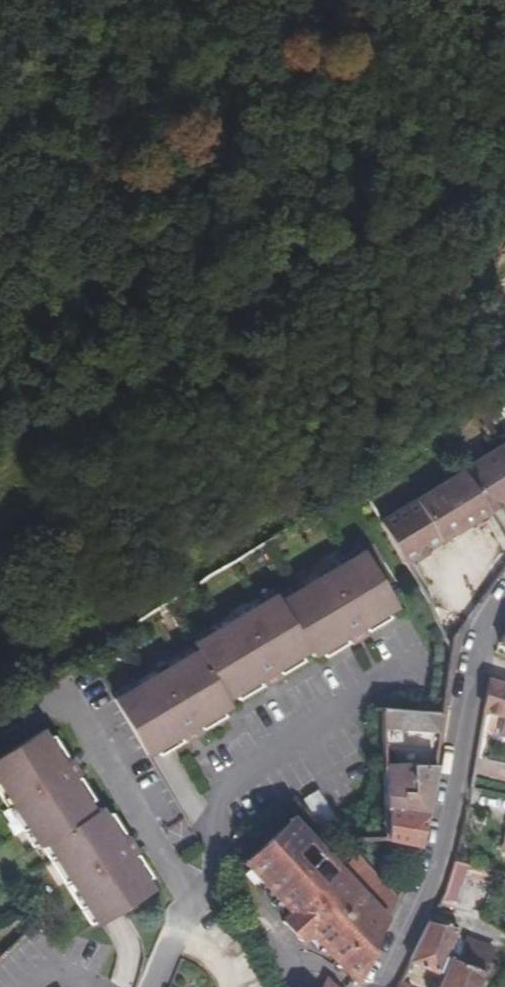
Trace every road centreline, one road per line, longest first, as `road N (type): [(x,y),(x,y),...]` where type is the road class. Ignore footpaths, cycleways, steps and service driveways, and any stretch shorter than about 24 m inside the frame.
road 1 (residential): [(381,986),(442,854),(483,638),(504,599)]
road 2 (residential): [(195,905),(217,868),(228,790),(415,667)]
road 3 (residential): [(195,905),(72,704)]

